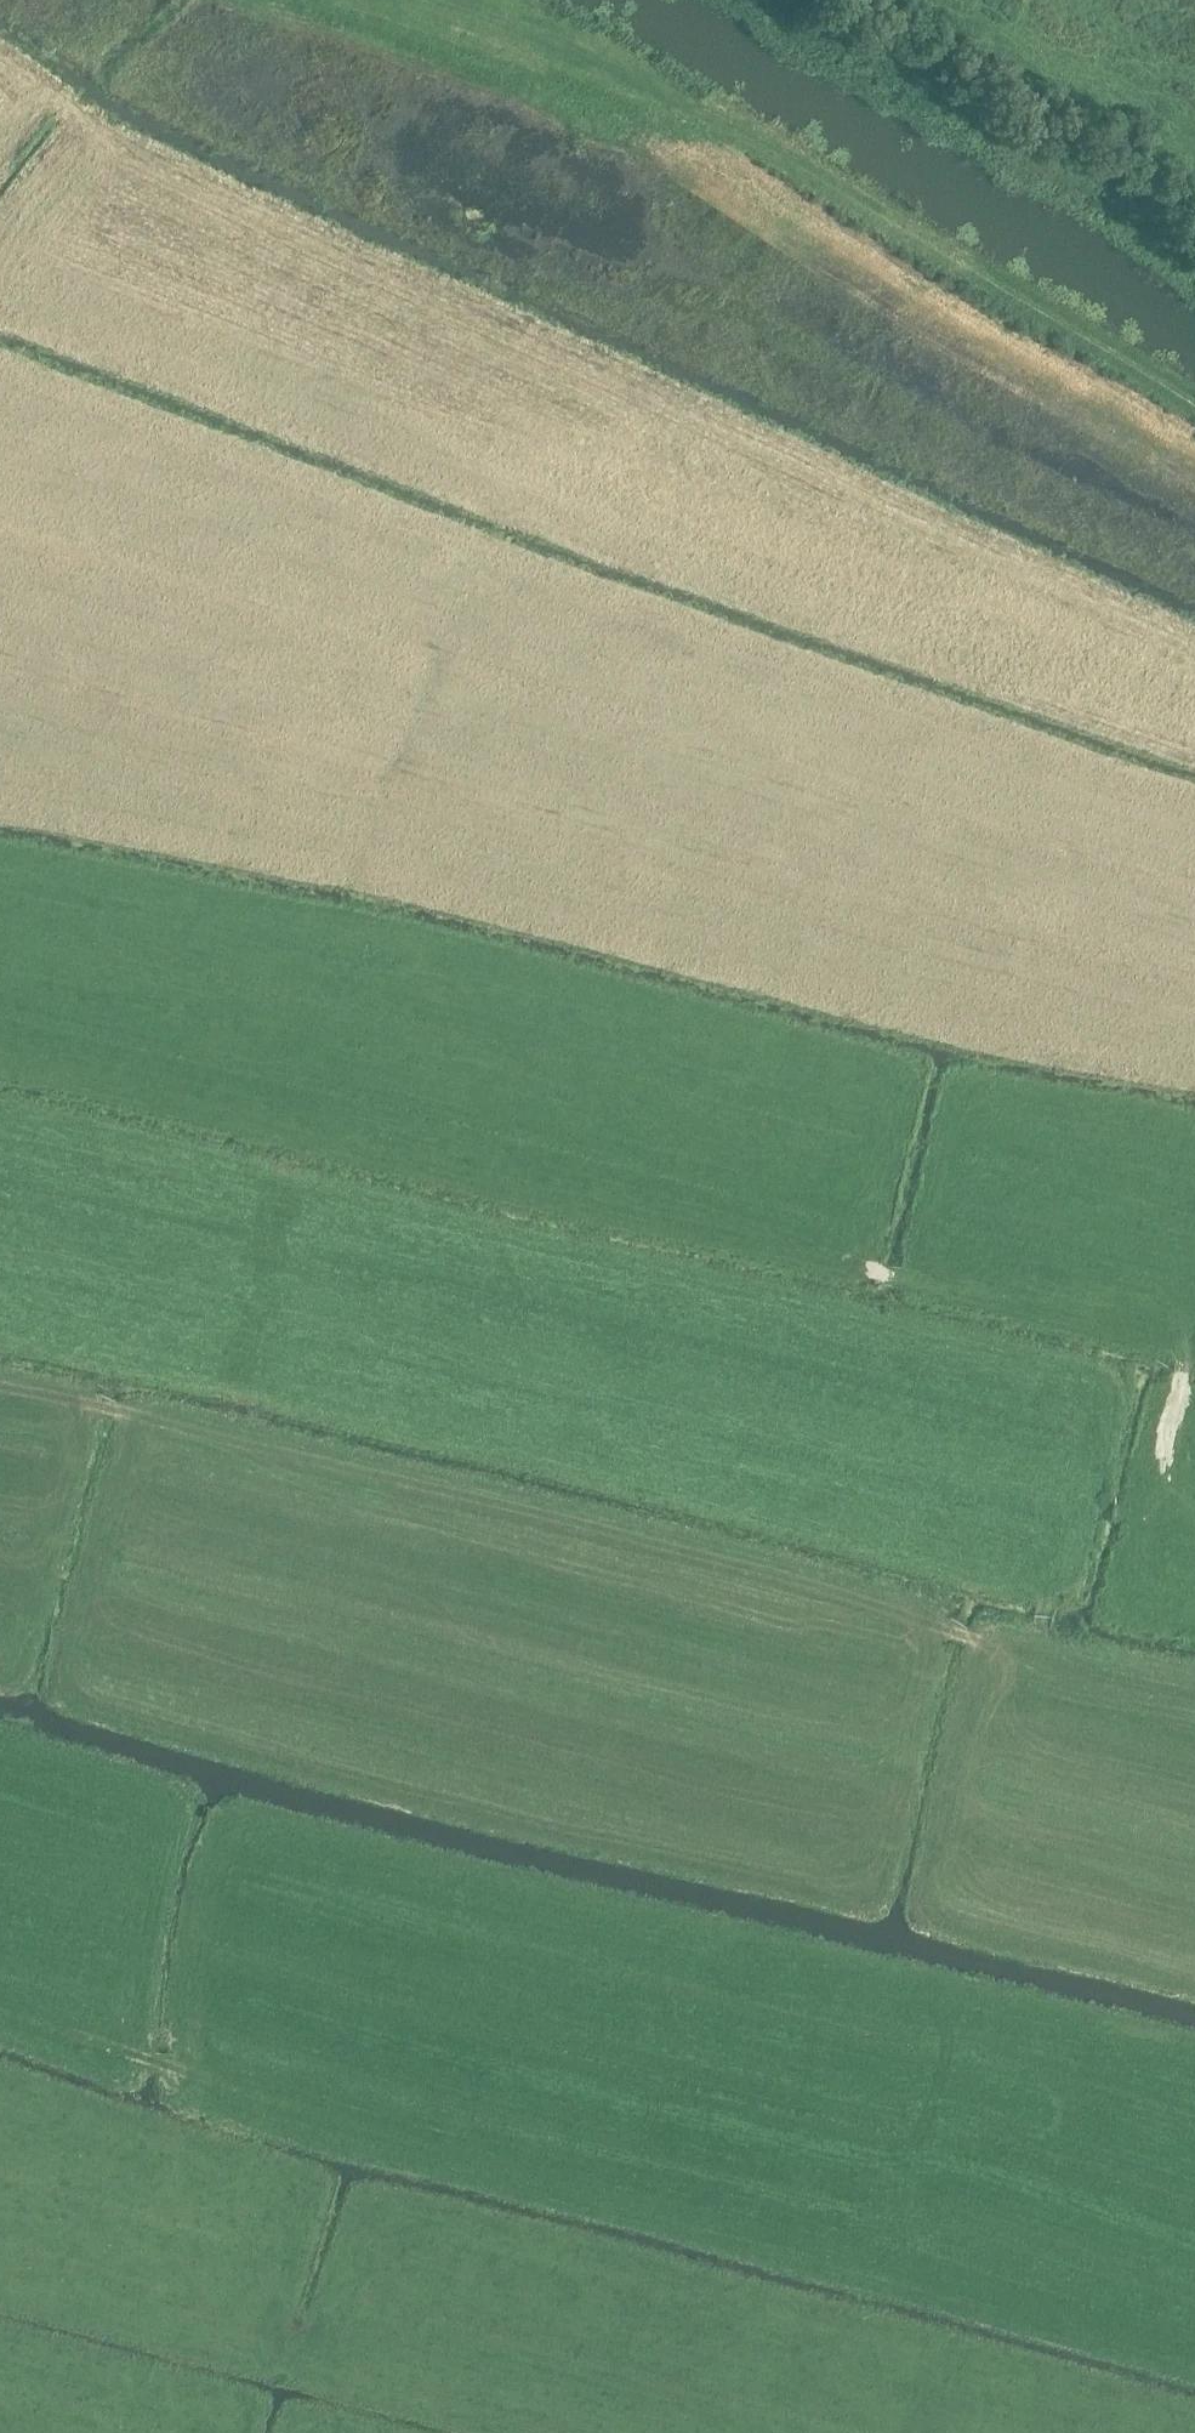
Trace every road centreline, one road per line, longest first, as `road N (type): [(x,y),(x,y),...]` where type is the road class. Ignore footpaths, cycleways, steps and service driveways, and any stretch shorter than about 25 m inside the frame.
road 1 (track): [(1194,1039),(110,743)]
road 2 (track): [(1036,1651),(226,1430),(0,1381)]
road 3 (track): [(720,195),(1194,477)]
road 4 (track): [(1194,1695),(1036,1651),(1079,1505)]

